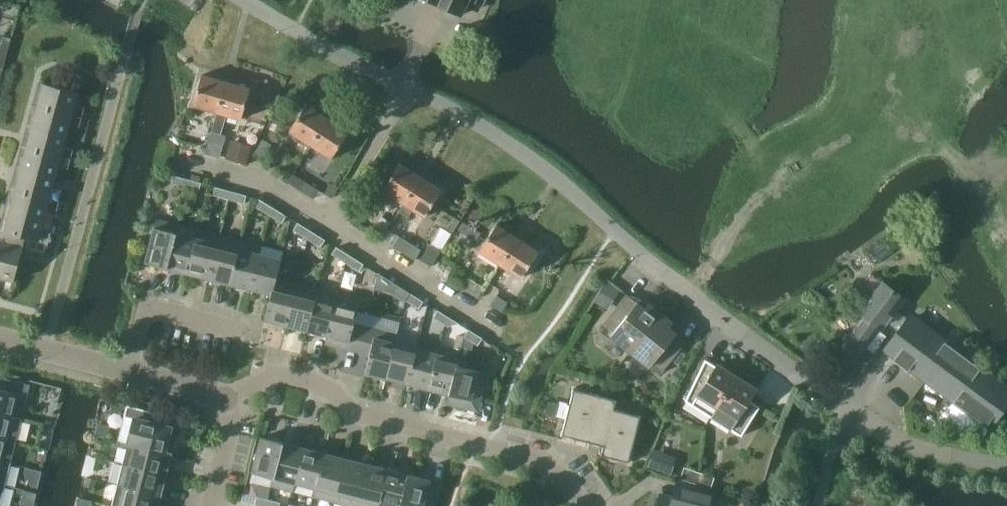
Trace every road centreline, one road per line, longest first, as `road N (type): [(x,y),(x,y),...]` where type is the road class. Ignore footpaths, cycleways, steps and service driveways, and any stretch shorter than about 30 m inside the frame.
road 1 (unclassified): [(858,420),(704,305),(525,152),(411,85)]
road 2 (residential): [(581,505),(549,461),(346,409),(306,382),(277,379),(230,399)]
road 3 (residential): [(500,332),(326,222)]
road 4 (unclassified): [(411,85),(249,0)]
road 5 (residential): [(128,373),(143,318),(154,309),(255,334)]
road 6 (residential): [(326,222),(411,85)]
road 7 (residential): [(326,222),(269,186),(179,160)]
road 8 (unclassified): [(858,420),(904,444),(1006,465)]
road 9 (tertiary): [(0,338),(128,373)]

